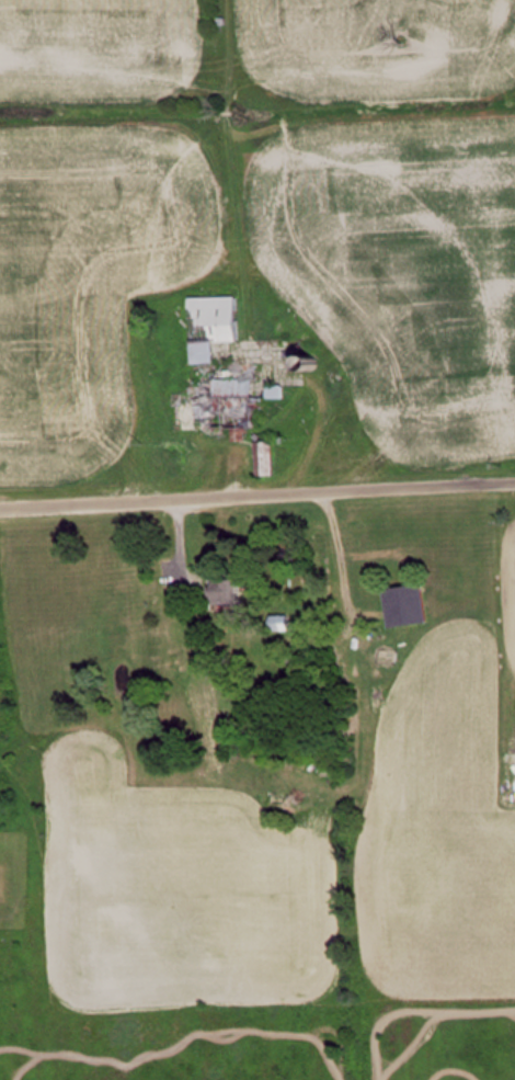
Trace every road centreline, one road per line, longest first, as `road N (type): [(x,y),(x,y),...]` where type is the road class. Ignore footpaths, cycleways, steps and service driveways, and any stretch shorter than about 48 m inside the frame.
road 1 (residential): [(0,506),(514,484)]

